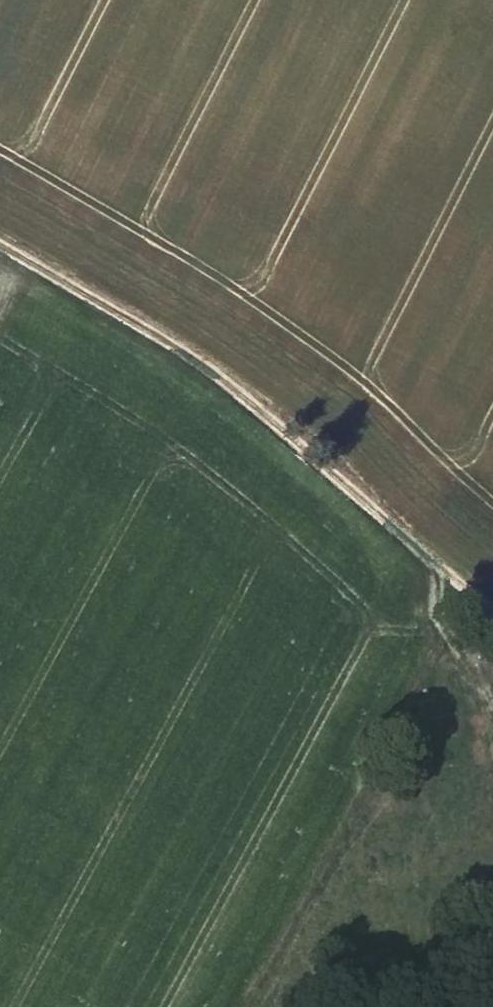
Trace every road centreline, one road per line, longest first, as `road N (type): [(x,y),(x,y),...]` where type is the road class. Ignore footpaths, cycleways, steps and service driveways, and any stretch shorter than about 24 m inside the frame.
road 1 (track): [(0,236),(292,429),(492,616)]

